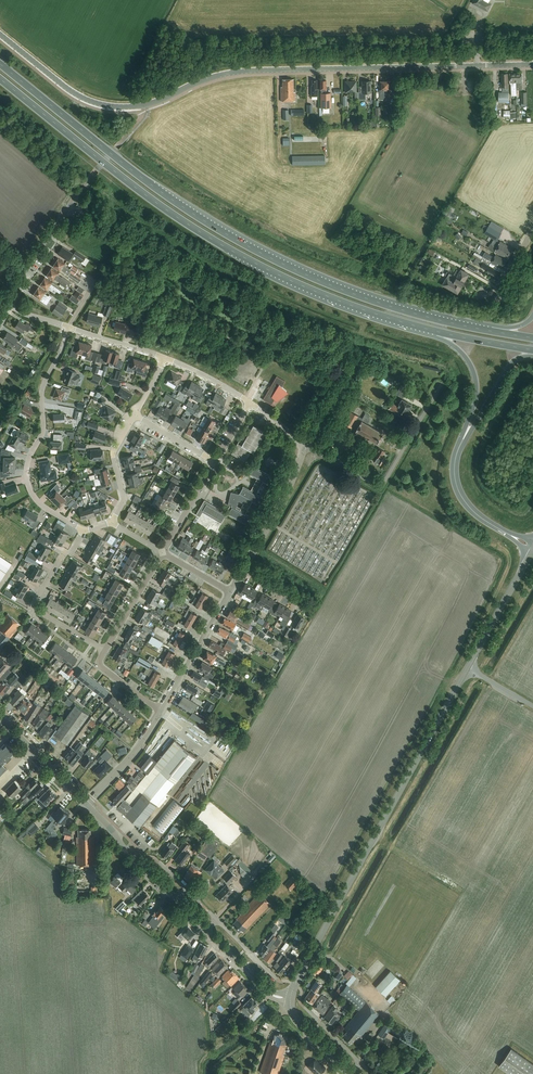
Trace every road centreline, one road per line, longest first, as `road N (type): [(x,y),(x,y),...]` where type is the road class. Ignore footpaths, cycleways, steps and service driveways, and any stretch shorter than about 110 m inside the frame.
road 1 (trunk): [(487,330),(345,290),(232,237),(154,187),(0,64)]
road 2 (tertiary): [(289,998),(532,548)]
road 3 (trunk): [(0,78),(136,187),(233,251),(403,322)]
road 4 (unclassified): [(145,106),(247,70),(532,64)]
road 5 (residential): [(82,529),(31,495),(27,469),(43,428),(42,387),(68,327)]
road 6 (unclassified): [(306,445),(380,484),(438,392)]
road 7 (trunk): [(403,322),(470,363),(476,392),(456,454)]
road 8 (residential): [(104,649),(35,608),(82,529)]
road 9 (unclassified): [(145,106),(81,97),(0,35)]
road 10 (unclassified): [(243,569),(306,445)]
road 11 (unclassified): [(163,710),(230,591)]
road 12 (trunk): [(532,548),(469,508),(454,480),(456,454)]
road 13 (trunk): [(403,322),(532,350)]
road 14 (tertiary): [(175,900),(86,803)]
road 15 (trunk): [(456,454),(510,363),(532,357)]
road 16 (tertiary): [(86,803),(0,718)]
road 17 (unclassified): [(86,803),(163,710)]

